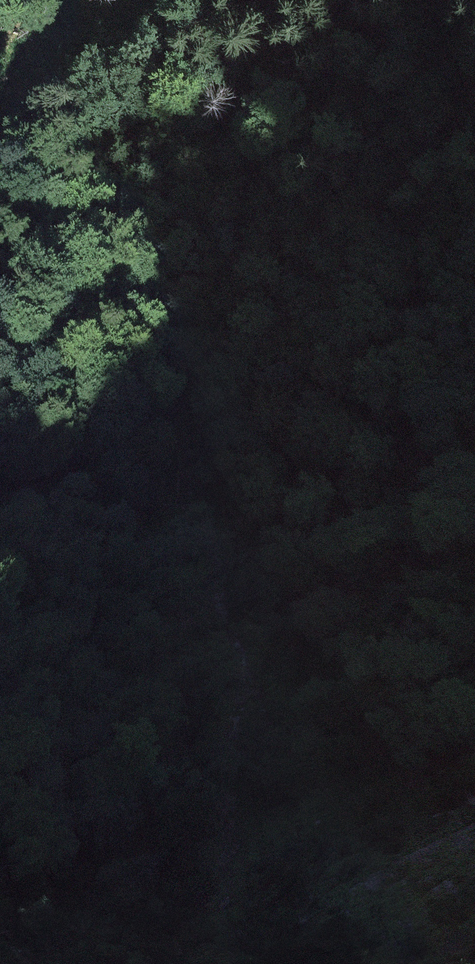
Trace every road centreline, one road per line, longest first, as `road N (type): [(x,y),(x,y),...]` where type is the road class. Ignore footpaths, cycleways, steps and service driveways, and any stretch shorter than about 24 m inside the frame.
road 1 (motorway): [(474,754),(82,0)]
road 2 (motorway): [(0,300),(353,963)]

